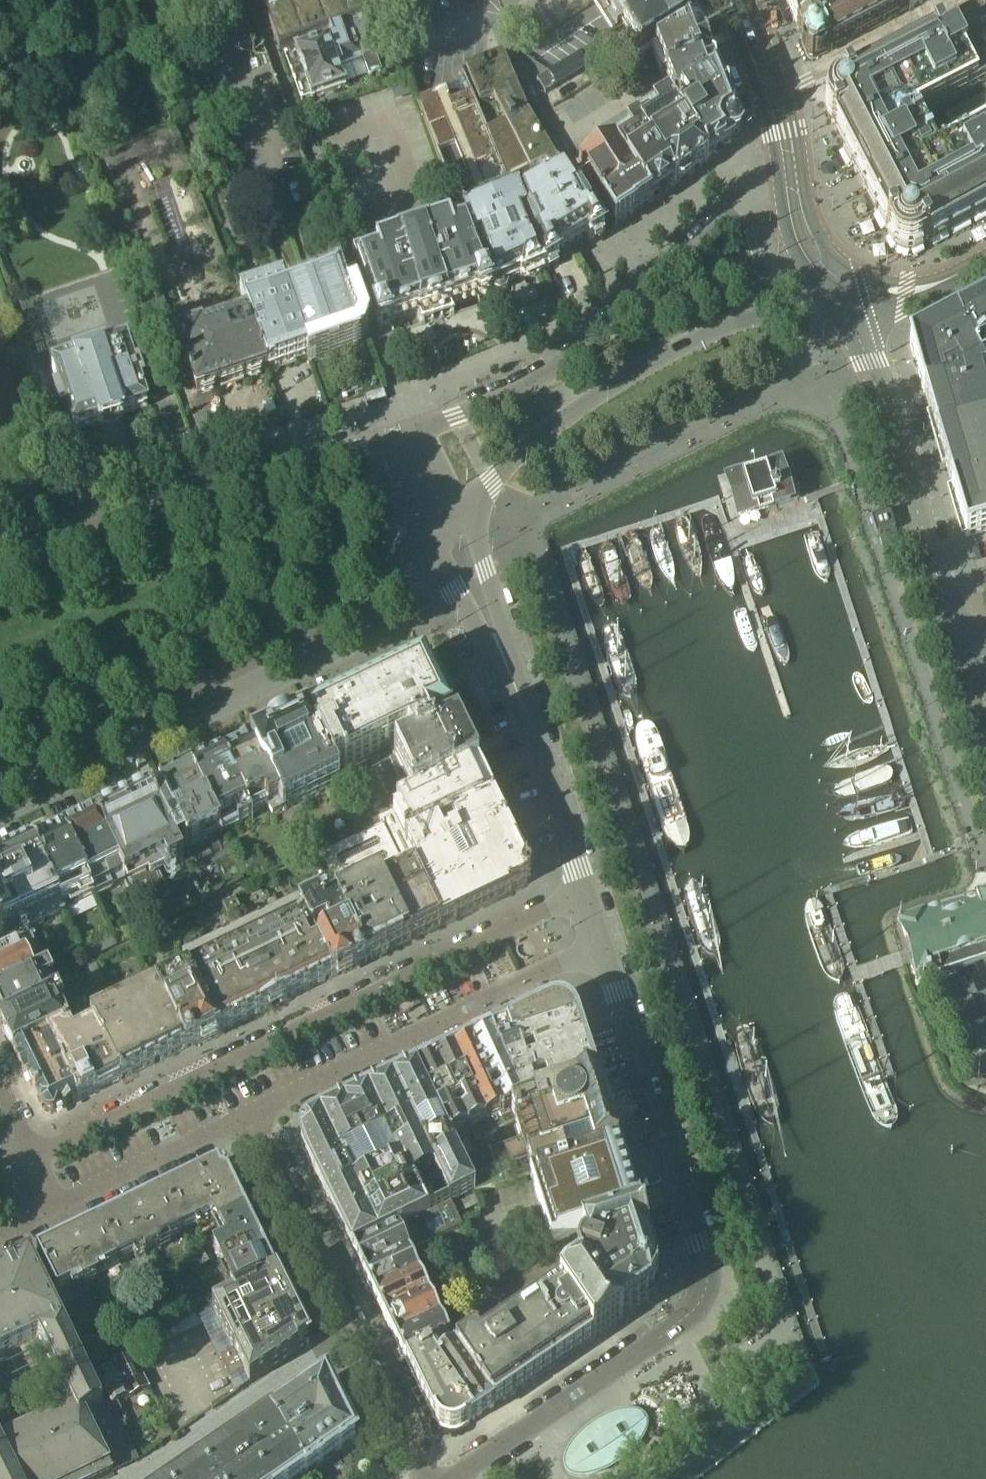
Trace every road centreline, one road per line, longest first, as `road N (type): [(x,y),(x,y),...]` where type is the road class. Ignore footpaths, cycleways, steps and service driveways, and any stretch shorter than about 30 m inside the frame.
road 1 (tertiary): [(447,1478),(680,1321),(702,1291),(696,1244),(601,942)]
road 2 (residential): [(583,889),(33,1156)]
road 3 (residential): [(0,774),(409,582),(433,552)]
road 4 (tertiary): [(794,165),(560,368),(418,428)]
road 5 (tertiary): [(460,512),(515,456),(642,364),(708,331),(843,303)]
road 6 (residential): [(389,438),(0,567)]
road 7 (residential): [(246,1116),(601,942)]
road 8 (residential): [(944,591),(843,303)]
road 9 (residential): [(141,1478),(355,1336)]
road 10 (residential): [(355,1336),(246,1116)]
road 11 (tertiary): [(532,745),(529,710),(460,512)]
road 12 (tertiary): [(433,552),(532,745)]
road 13 (residential): [(775,95),(959,0)]
road 14 (residential): [(62,1206),(246,1116)]
road 15 (residential): [(422,1478),(355,1336)]
road 16 (tertiary): [(583,889),(532,745)]
road 17 (residential): [(985,259),(932,285),(843,303)]
road 18 (tertiary): [(843,303),(800,209),(794,165)]
road 19 (tertiary): [(389,438),(433,552)]

